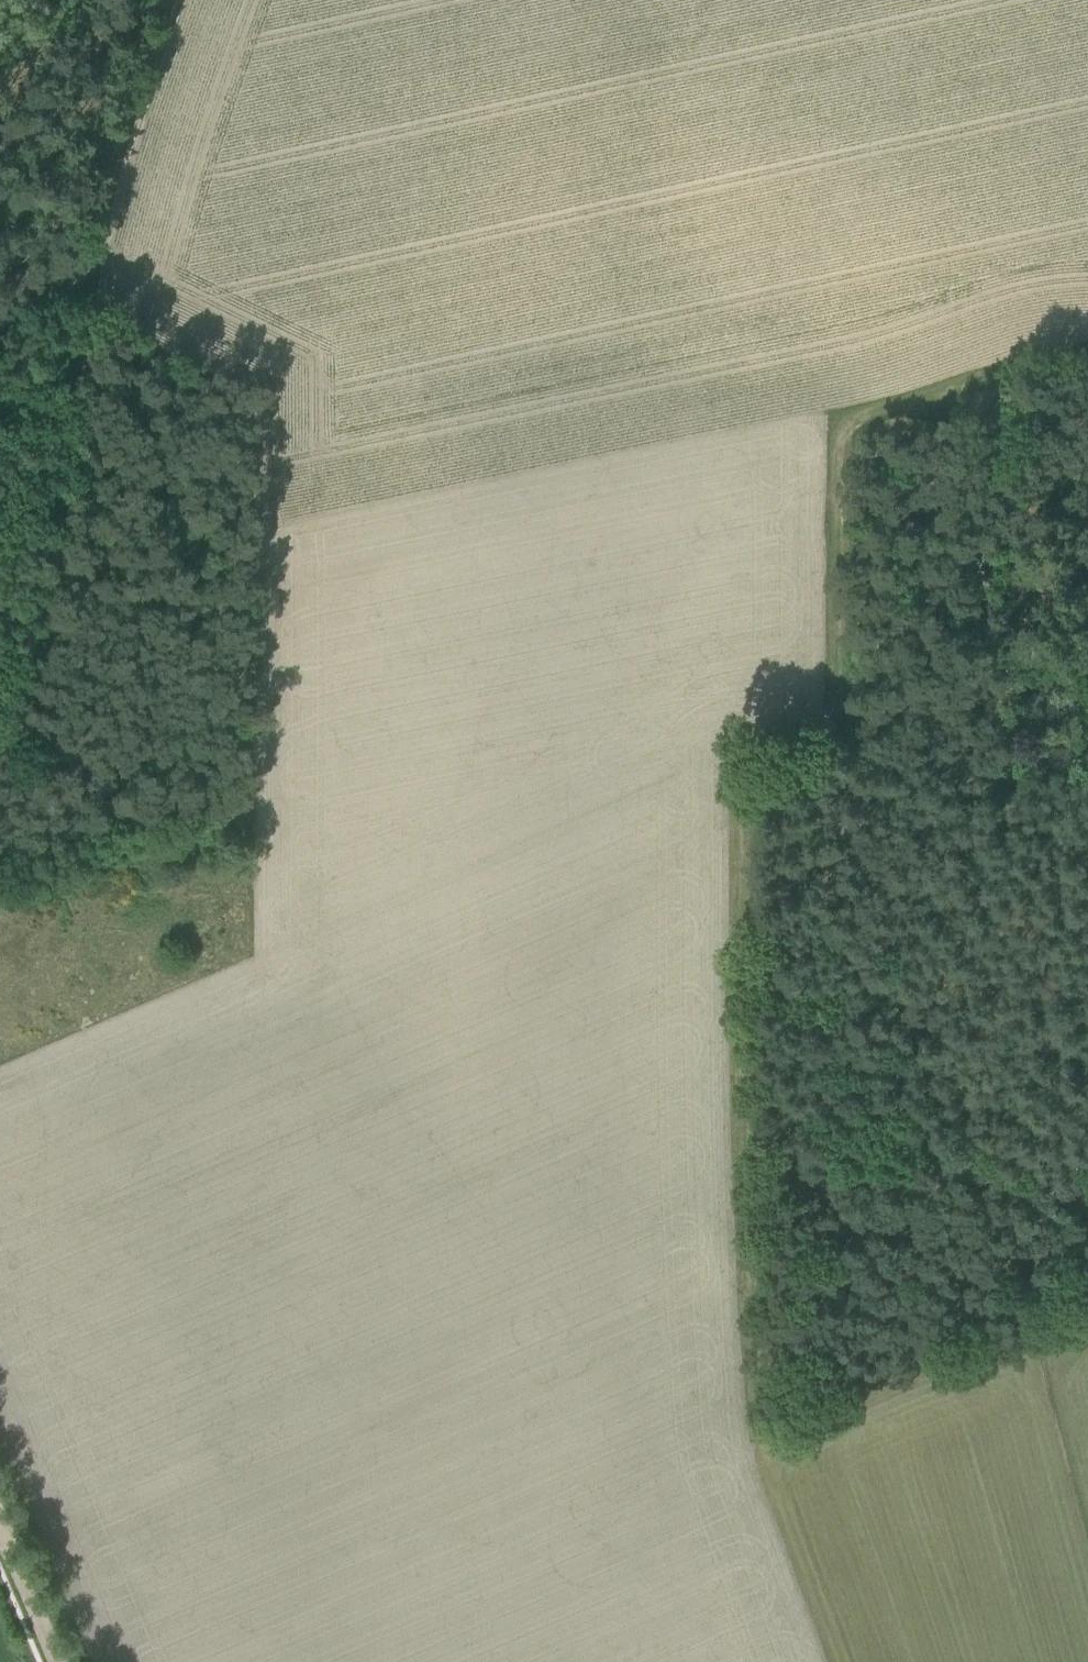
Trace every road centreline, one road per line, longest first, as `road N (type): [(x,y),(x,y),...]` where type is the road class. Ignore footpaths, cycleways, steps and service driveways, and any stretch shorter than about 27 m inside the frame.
road 1 (track): [(0,329),(68,282),(92,245),(175,0)]
road 2 (track): [(0,1520),(58,1661)]

